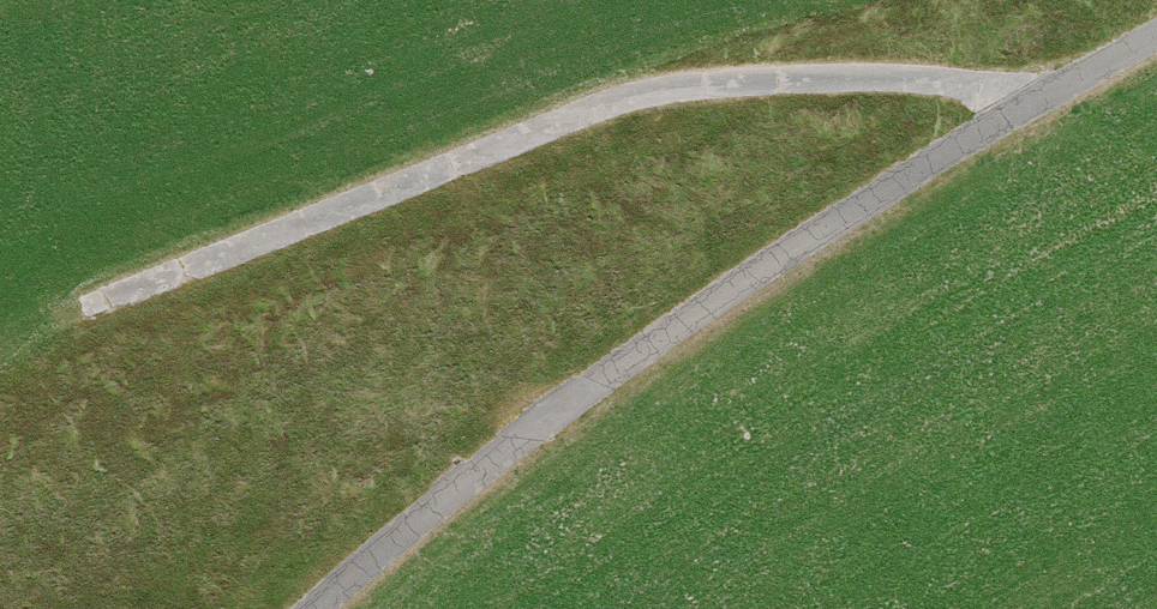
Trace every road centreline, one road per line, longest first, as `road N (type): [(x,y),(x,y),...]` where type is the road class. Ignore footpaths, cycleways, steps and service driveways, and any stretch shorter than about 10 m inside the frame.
road 1 (unclassified): [(1156,33),(1033,99),(753,275),(496,458),(316,608)]
road 2 (track): [(1033,99),(918,75),(724,80),(596,108),(99,301)]

